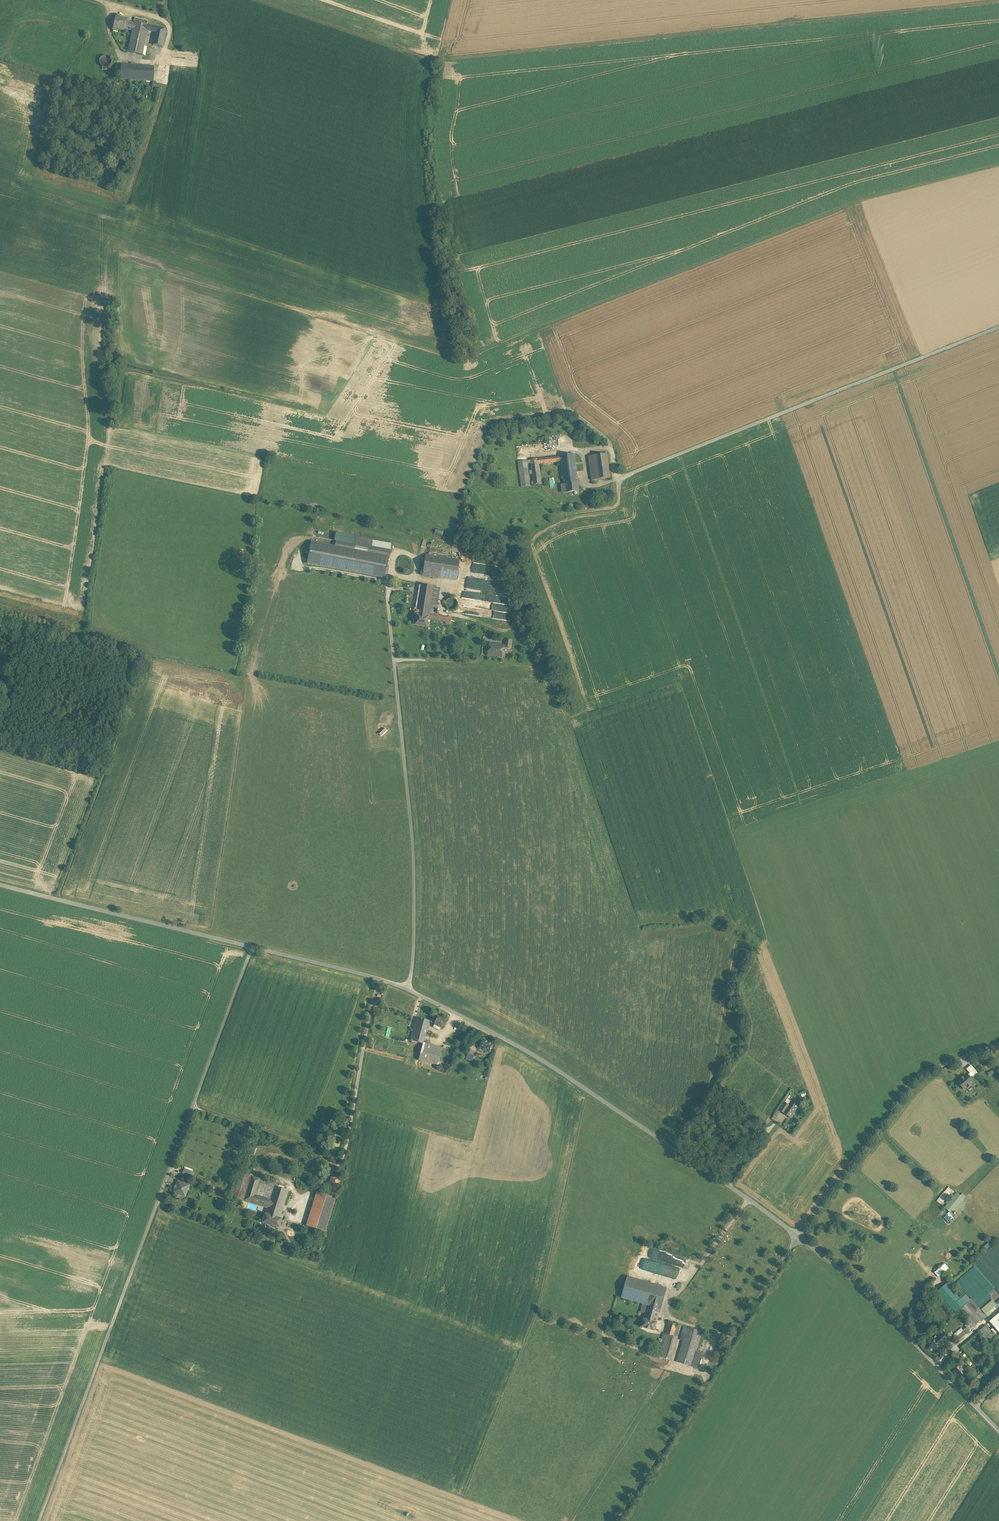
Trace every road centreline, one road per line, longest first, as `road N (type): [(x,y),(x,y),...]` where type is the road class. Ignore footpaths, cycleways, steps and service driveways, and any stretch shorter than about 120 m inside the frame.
road 1 (track): [(258,0),(432,61),(998,0)]
road 2 (unclassified): [(798,1237),(500,1036),(380,978),(252,946)]
road 3 (unclassified): [(252,946),(39,1520)]
road 4 (unclassified): [(998,327),(617,478)]
road 5 (unclassified): [(798,1237),(619,1520)]
road 6 (unclassified): [(998,1044),(915,1077),(798,1237)]
road 7 (unclassified): [(998,1430),(850,1277),(798,1237)]
road 8 (unclassified): [(252,946),(0,885)]
road 9 (track): [(54,898),(99,779),(0,751)]
road 10 (track): [(623,476),(613,507),(506,521),(465,484)]

